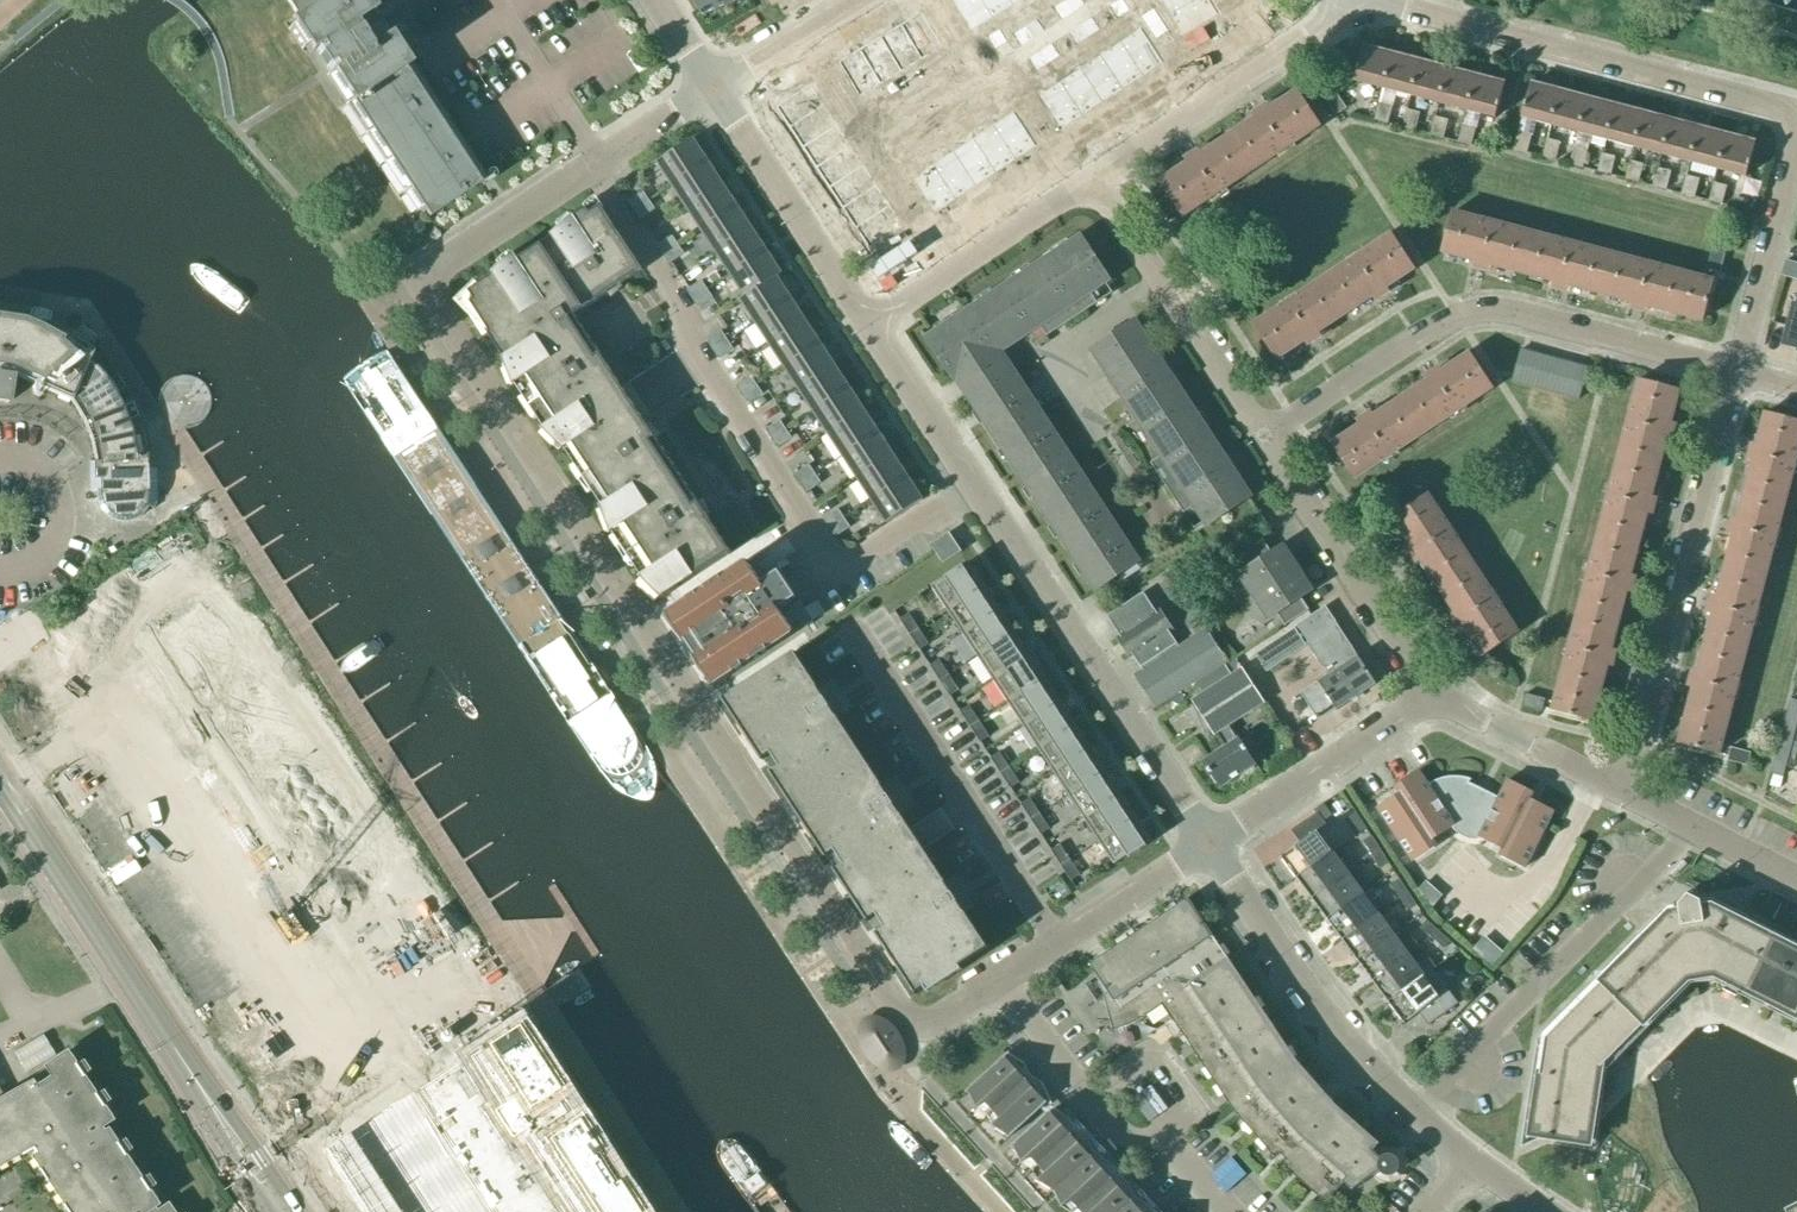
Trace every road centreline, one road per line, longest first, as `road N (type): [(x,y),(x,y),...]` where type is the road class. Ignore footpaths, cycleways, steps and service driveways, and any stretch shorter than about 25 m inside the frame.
road 1 (residential): [(997,981),(935,1019),(904,1015),(878,987),(417,293),(715,95)]
road 2 (unclassified): [(1213,846),(871,325)]
road 3 (secondary): [(281,1211),(0,786)]
road 4 (residential): [(1734,372),(1519,320),(1444,321),(1267,438)]
road 5 (residential): [(1615,786),(1734,372)]
road 6 (unclassified): [(1796,114),(1382,0)]
road 7 (residential): [(1414,1111),(1696,827)]
road 8 (residential): [(1226,1211),(1164,1138),(1128,1139),(1085,1106),(997,981)]
road 9 (unclassified): [(1414,1111),(1348,1045),(1213,846)]
road 10 (unclassified): [(1098,180),(1357,0)]
road 11 (residential): [(1267,438),(1098,180)]
road 12 (residential): [(1426,691),(1267,438)]
road 13 (unclassified): [(871,325),(715,95)]
road 14 (unclassified): [(871,325),(1098,180)]
road 15 (residential): [(1213,846),(1426,691)]
road 16 (residential): [(997,981),(1213,846)]
road 17 (residential): [(1734,372),(1796,139)]
road 18 (residential): [(1615,786),(1426,691)]
road 19 (residential): [(715,95),(831,27)]

